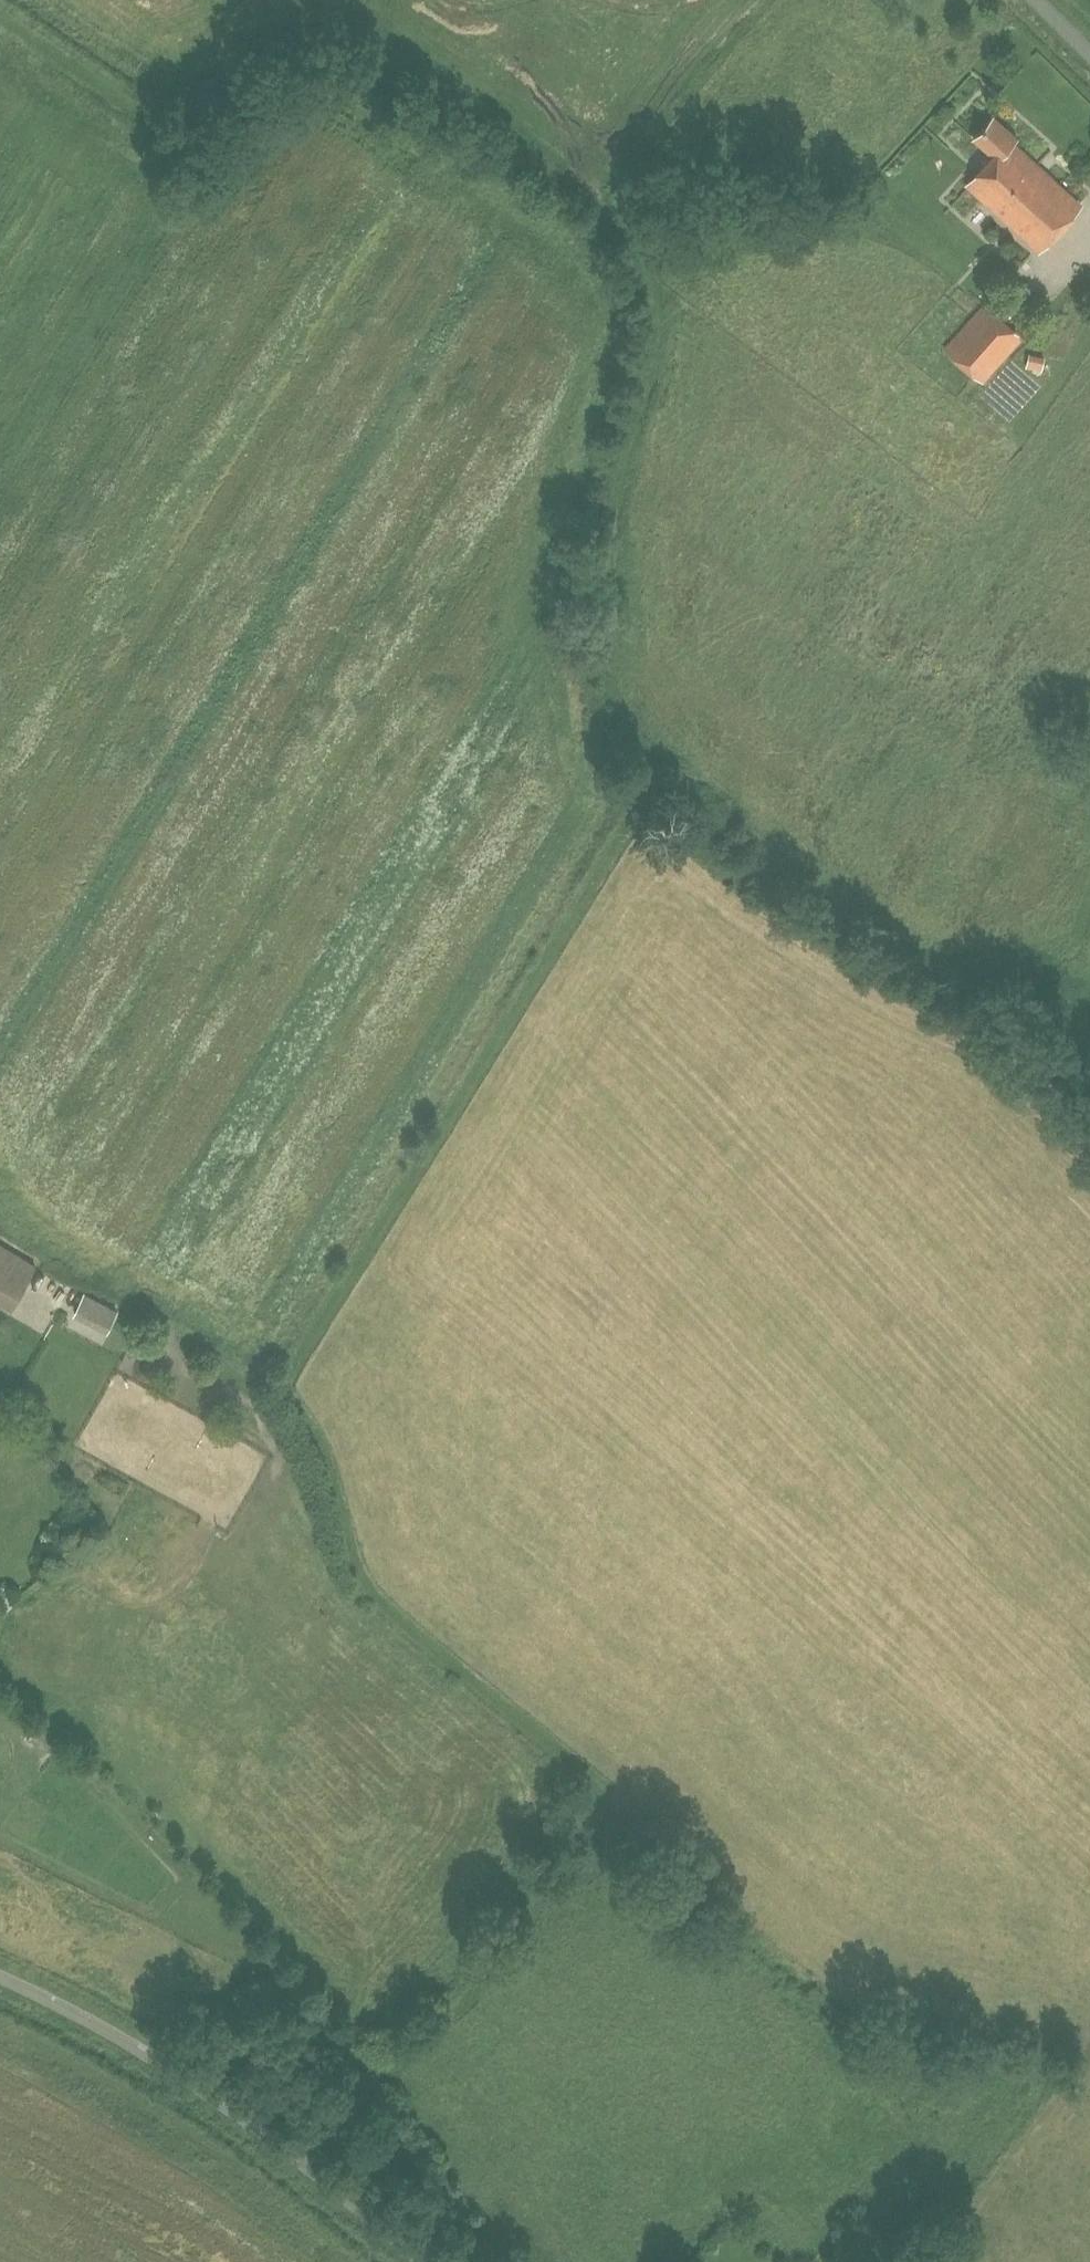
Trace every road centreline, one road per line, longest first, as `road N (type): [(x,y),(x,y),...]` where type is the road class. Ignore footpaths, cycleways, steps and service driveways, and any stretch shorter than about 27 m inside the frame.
road 1 (unclassified): [(427,2261),(220,2100),(88,2021),(0,1981)]
road 2 (track): [(348,2077),(492,2261)]

